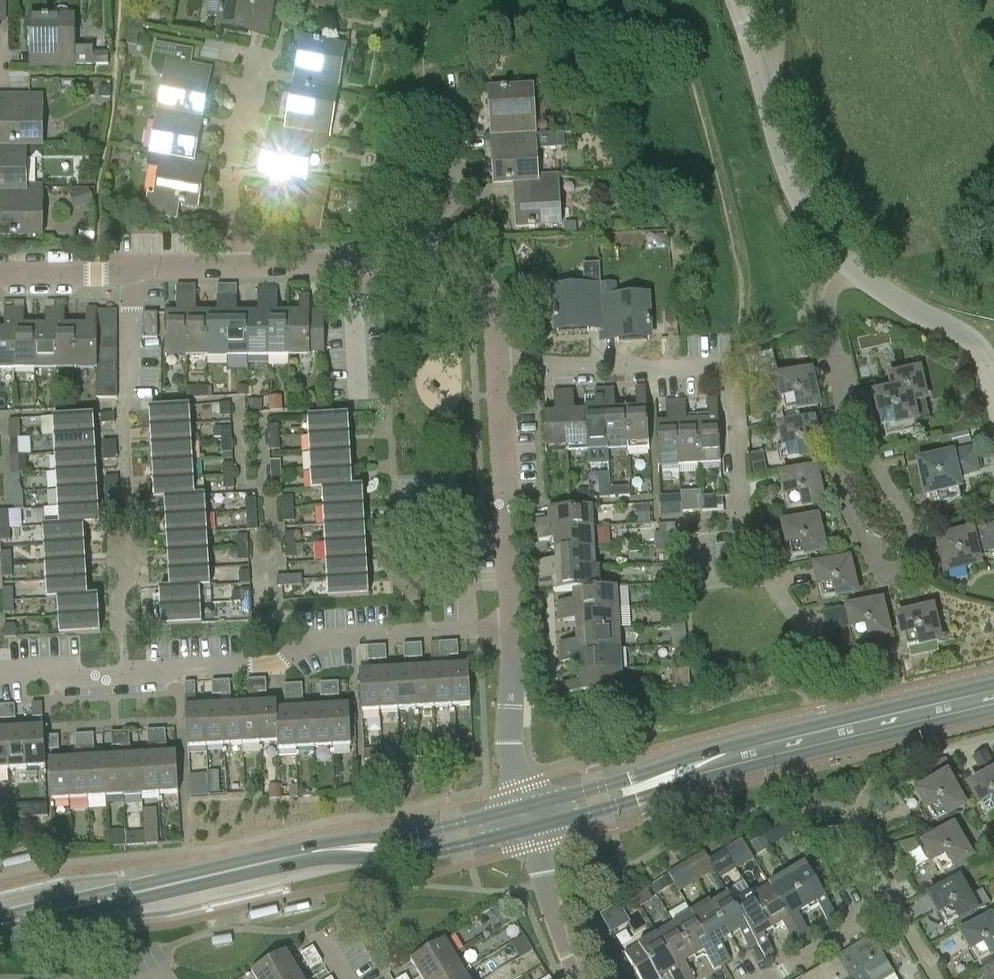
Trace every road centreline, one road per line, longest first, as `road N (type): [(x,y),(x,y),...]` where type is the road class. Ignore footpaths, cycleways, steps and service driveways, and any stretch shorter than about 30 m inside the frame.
road 1 (residential): [(498,366),(740,356),(746,543),(815,641)]
road 2 (residential): [(0,678),(289,660),(344,631),(458,628)]
road 3 (residential): [(458,628),(455,535),(444,495),(433,482),(378,469),(350,254)]
road 4 (residential): [(843,394),(915,539),(916,554),(903,567),(874,560),(838,495),(838,425)]
road 5 (tertiary): [(993,698),(648,786)]
road 6 (tertiary): [(0,924),(303,854)]
road 7 (unclassified): [(845,262),(795,194),(735,0)]
road 8 (residential): [(498,366),(512,625)]
road 9 (tertiary): [(303,854),(421,857),(528,831)]
road 10 (tertiary): [(523,809),(418,836),(344,839),(303,854)]
road 11 (residential): [(236,259),(235,176),(256,38)]
road 12 (unclassified): [(993,387),(966,335),(845,262)]
road 13 (residential): [(512,625),(509,743),(523,809)]
road 14 (residential): [(431,251),(458,170),(458,88)]
road 15 (residential): [(577,978),(528,831)]
road 16 (residential): [(762,978),(892,898)]
road 17 (residential): [(431,251),(470,272),(487,299),(498,366)]
road 18 (residential): [(845,262),(829,292),(828,329),(843,394)]
road 19 (residential): [(132,272),(137,407)]
road 20 (residential): [(0,271),(132,272)]
road 21 (tertiary): [(528,831),(621,806),(648,786)]
road 22 (tertiary): [(648,786),(614,785),(523,809)]

